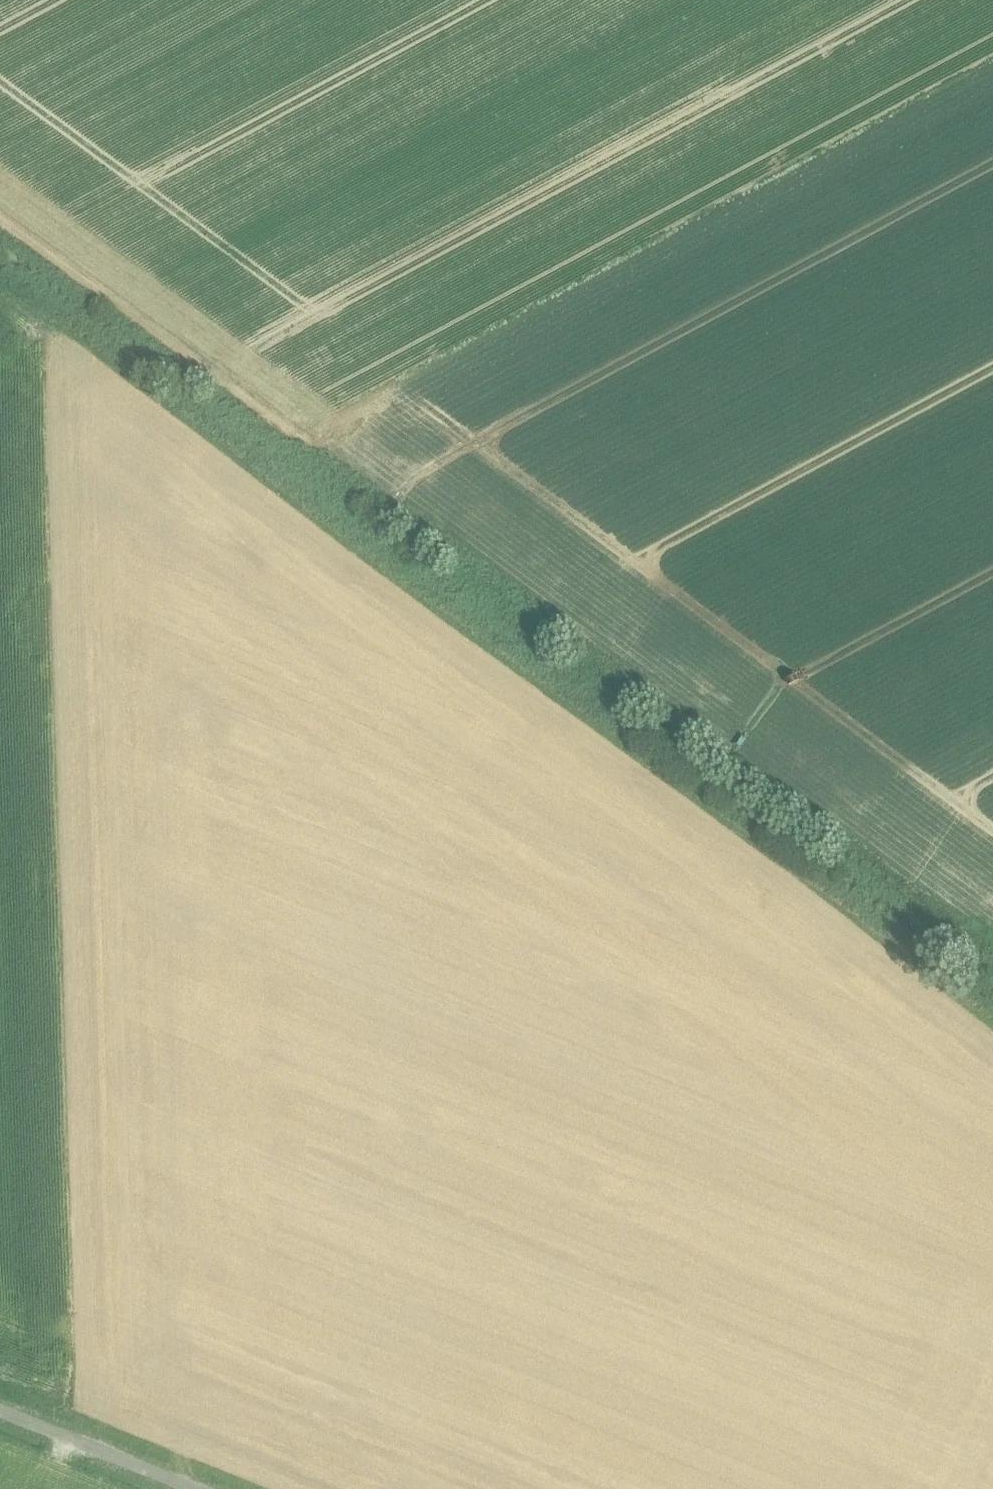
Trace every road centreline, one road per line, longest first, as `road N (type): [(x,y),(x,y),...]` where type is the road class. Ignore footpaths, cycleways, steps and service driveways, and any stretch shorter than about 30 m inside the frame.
road 1 (track): [(180,1488),(0,1415)]

